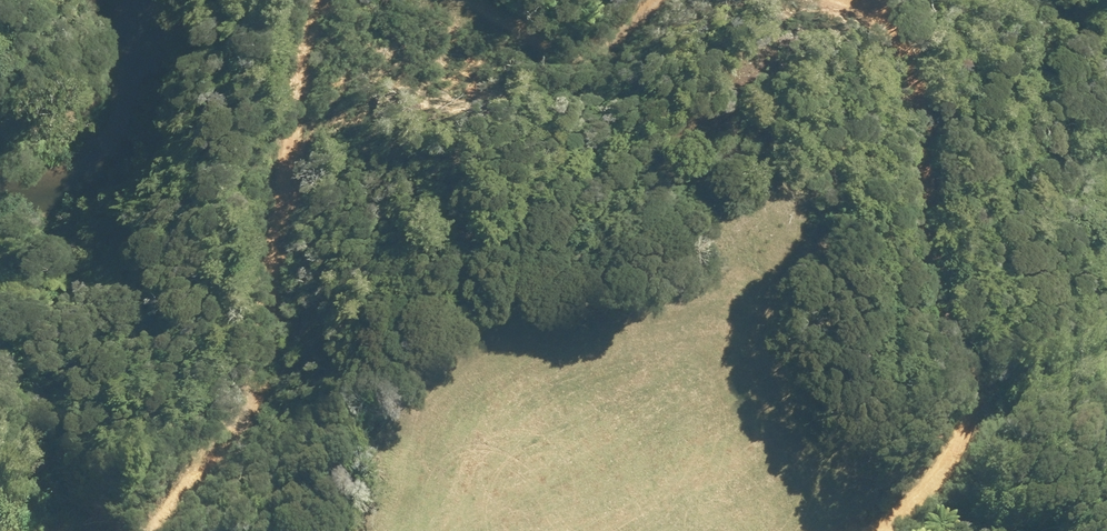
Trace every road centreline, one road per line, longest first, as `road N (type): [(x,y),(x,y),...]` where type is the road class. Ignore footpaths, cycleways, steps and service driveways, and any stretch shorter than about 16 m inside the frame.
road 1 (track): [(822,530),(907,479),(998,377),(970,165),(843,0)]
road 2 (track): [(194,0),(187,79),(129,144),(0,62)]
road 3 (track): [(704,0),(647,19),(570,24),(524,0)]

